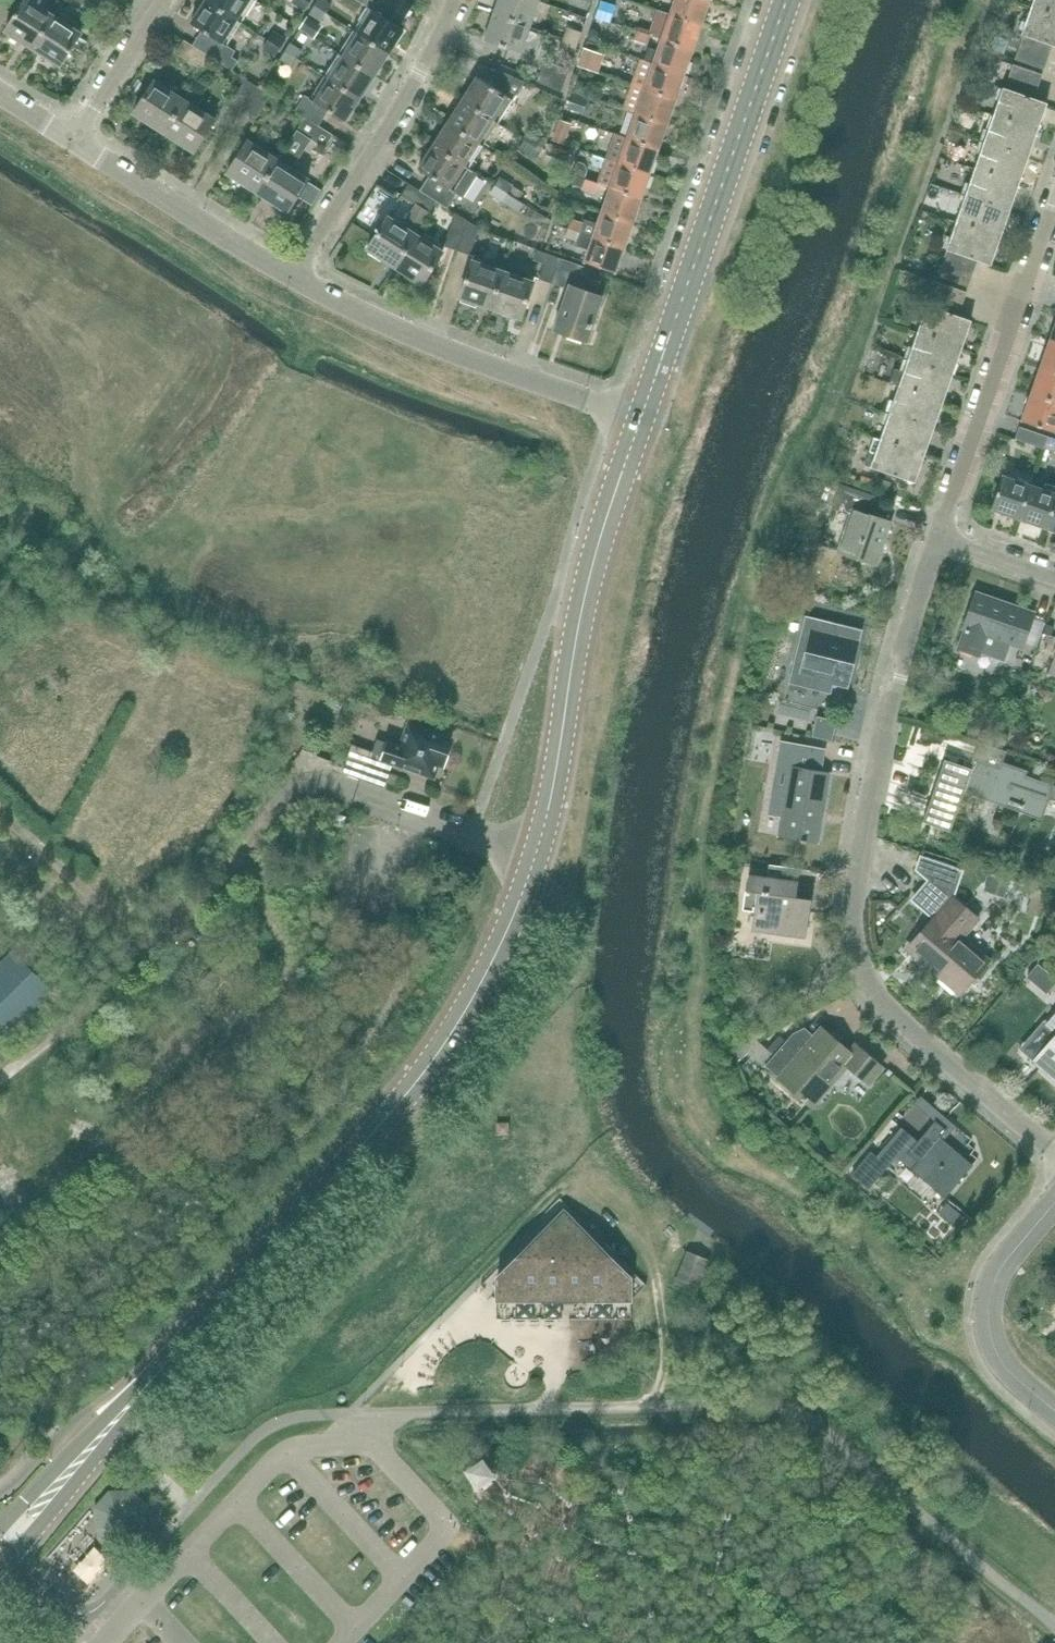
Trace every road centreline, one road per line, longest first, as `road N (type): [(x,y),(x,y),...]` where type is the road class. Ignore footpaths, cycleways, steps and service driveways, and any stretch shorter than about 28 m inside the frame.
road 1 (tertiary): [(145,1387),(432,1062),(492,961),(543,837),(584,603),(641,420)]
road 2 (residential): [(932,531),(882,698),(852,872),(857,955),(888,1003),(1054,1157)]
road 3 (tertiary): [(641,420),(790,0)]
road 4 (residential): [(641,420),(449,353),(300,285)]
road 5 (residential): [(1054,186),(932,531)]
road 6 (residential): [(300,285),(458,0)]
road 7 (residential): [(300,285),(76,145)]
road 8 (tertiary): [(1054,1415),(992,1346),(990,1293),(1054,1201)]
road 9 (tertiary): [(0,1571),(145,1387)]
road 10 (tertiary): [(145,1387),(0,1530)]
road 11 (residential): [(169,0),(76,145)]
road 12 (residential): [(1054,575),(932,531)]

